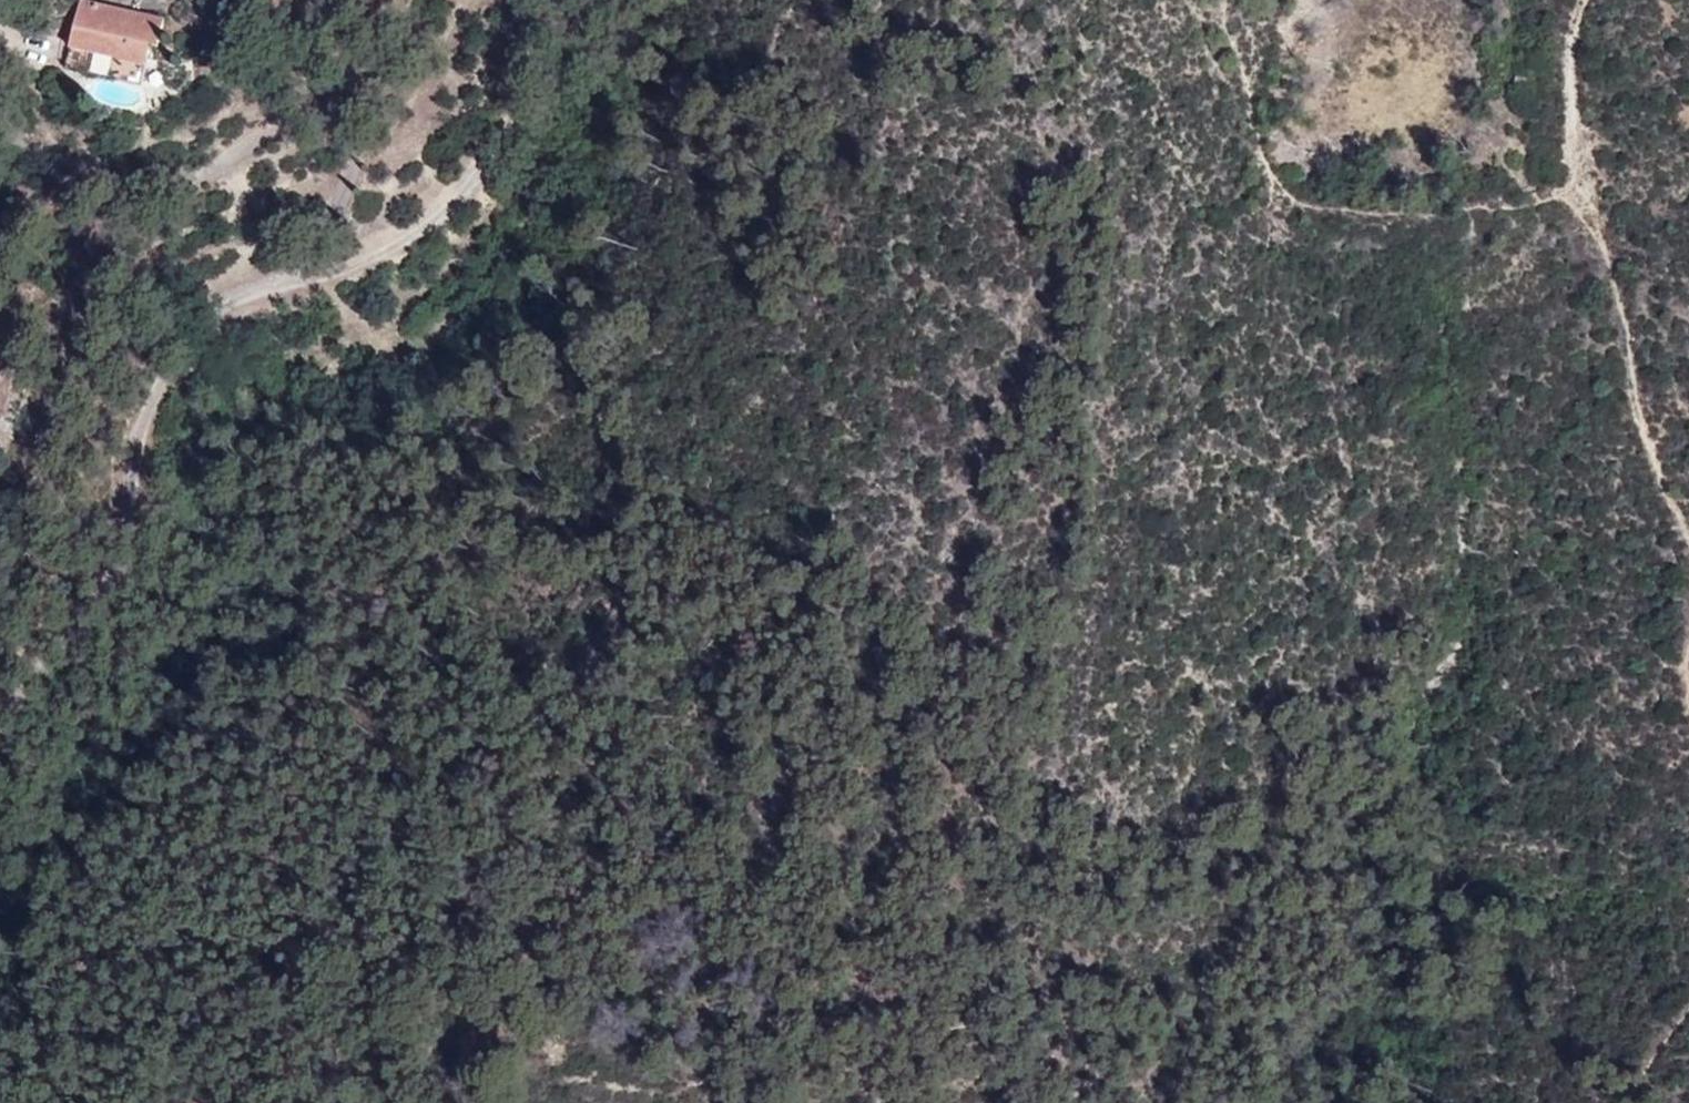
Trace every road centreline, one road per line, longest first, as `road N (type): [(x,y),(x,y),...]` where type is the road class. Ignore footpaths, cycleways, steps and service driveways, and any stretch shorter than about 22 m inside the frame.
road 1 (track): [(560,0),(514,121),(408,250),(261,300),(179,392),(111,596),(0,704)]
road 2 (track): [(1688,544),(1628,402),(1617,299),(1569,175),(1580,0)]
road 3 (track): [(1616,1102),(1688,995)]

